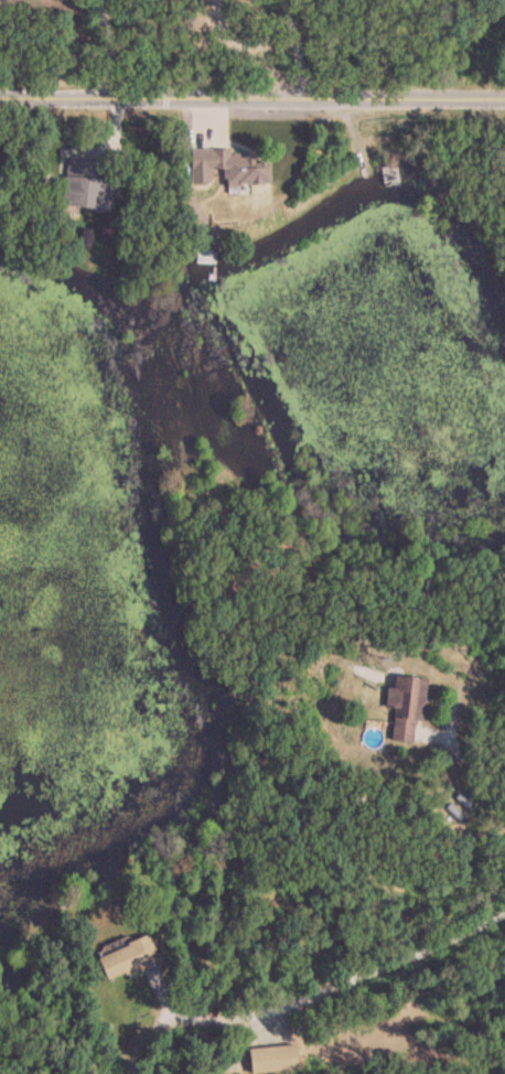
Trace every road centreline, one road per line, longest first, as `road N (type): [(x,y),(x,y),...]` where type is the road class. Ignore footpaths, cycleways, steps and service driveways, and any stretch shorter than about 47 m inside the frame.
road 1 (residential): [(0,91),(504,96)]

